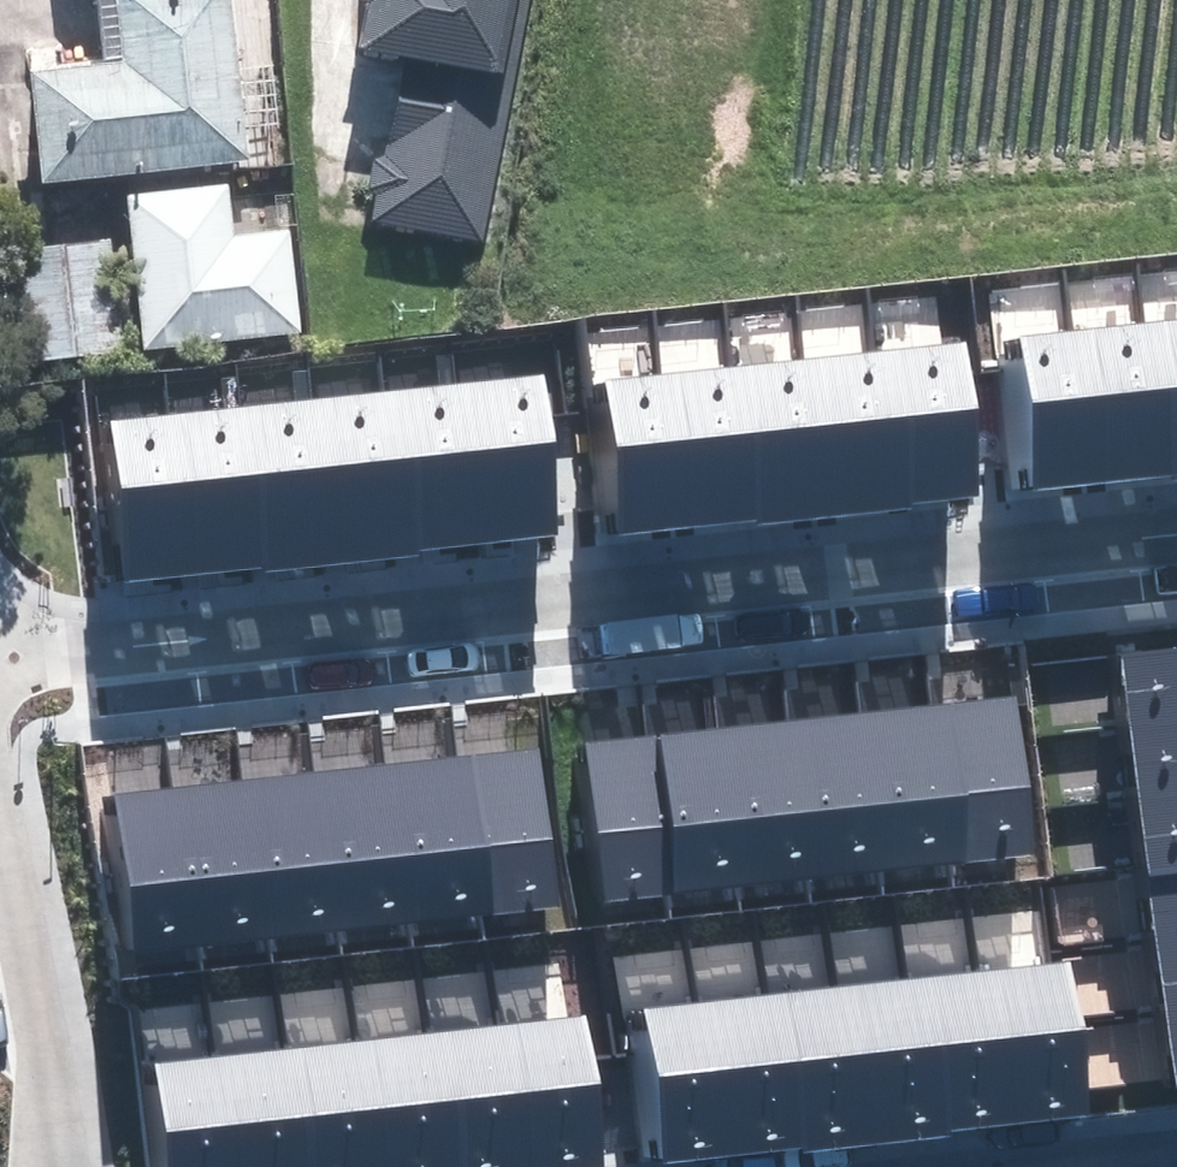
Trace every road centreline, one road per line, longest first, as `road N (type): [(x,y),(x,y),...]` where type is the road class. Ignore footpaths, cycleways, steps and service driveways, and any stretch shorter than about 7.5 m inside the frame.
road 1 (residential): [(0,666),(1176,529)]
road 2 (residential): [(73,1166),(0,799)]

